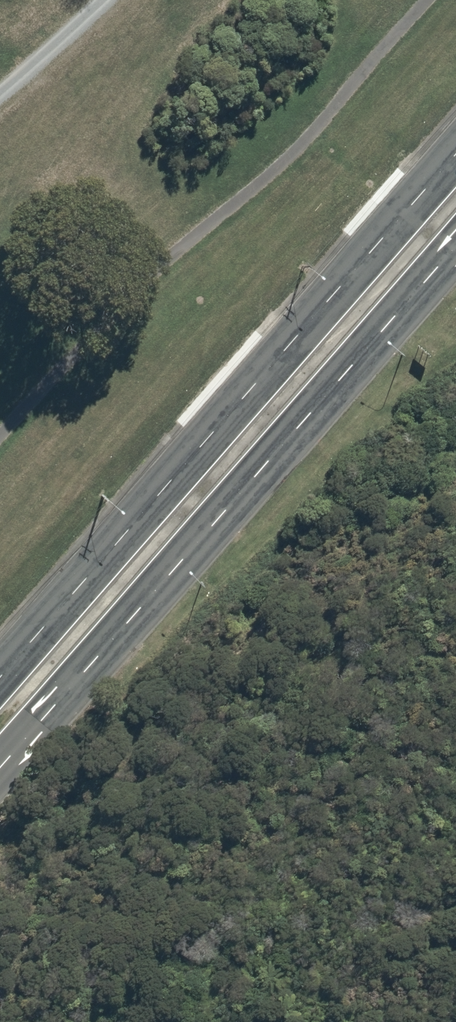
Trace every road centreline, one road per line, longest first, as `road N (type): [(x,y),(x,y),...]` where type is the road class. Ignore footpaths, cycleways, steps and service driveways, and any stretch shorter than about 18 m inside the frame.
road 1 (secondary): [(455,235),(0,754)]
road 2 (secondary): [(0,663),(455,148)]

